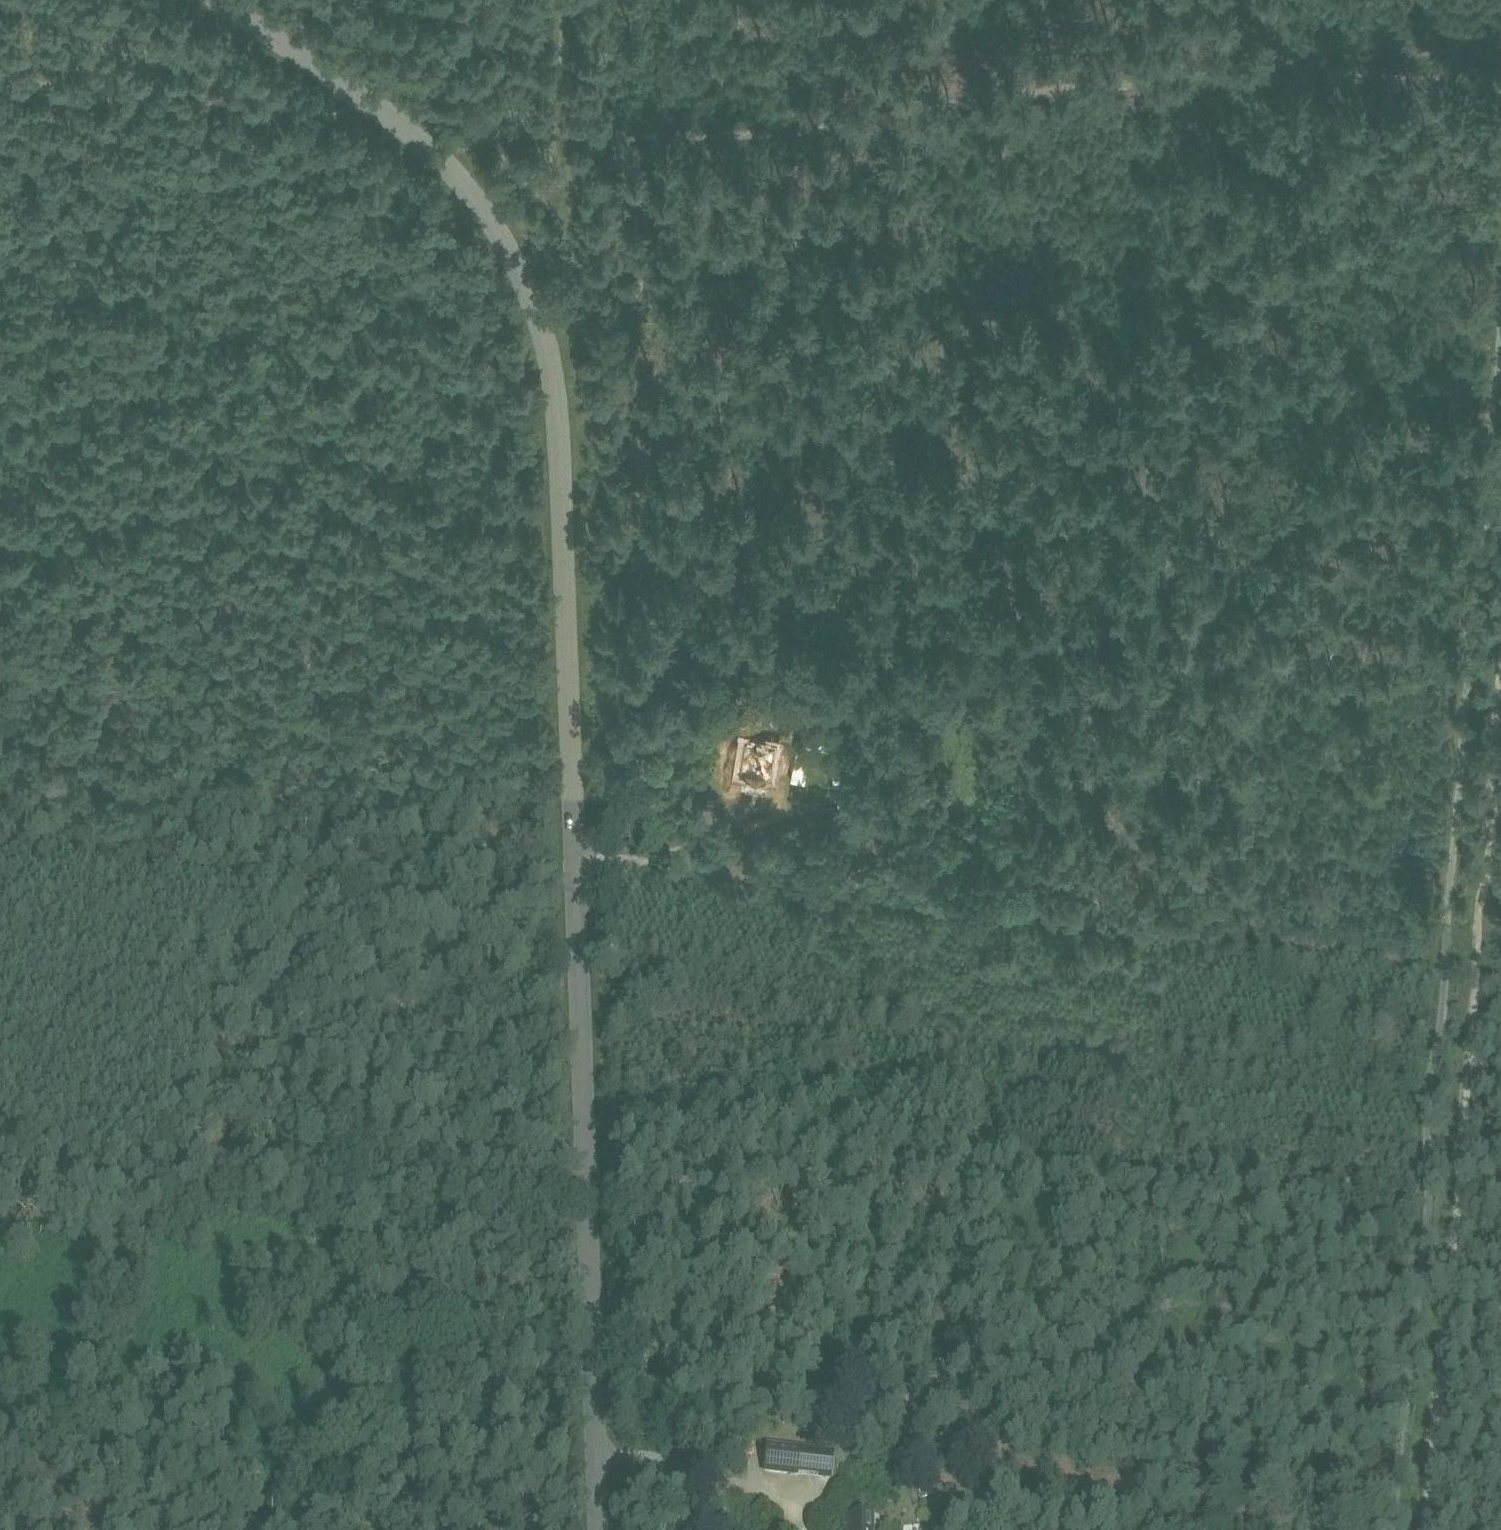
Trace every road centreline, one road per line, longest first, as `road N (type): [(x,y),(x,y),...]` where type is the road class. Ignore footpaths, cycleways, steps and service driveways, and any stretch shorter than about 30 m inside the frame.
road 1 (unclassified): [(607,1529),(603,1236),(577,870),(563,370),(503,234),(444,155),(346,81),(214,0)]
road 2 (track): [(1500,561),(1461,987),(1450,1337),(1424,1529)]

